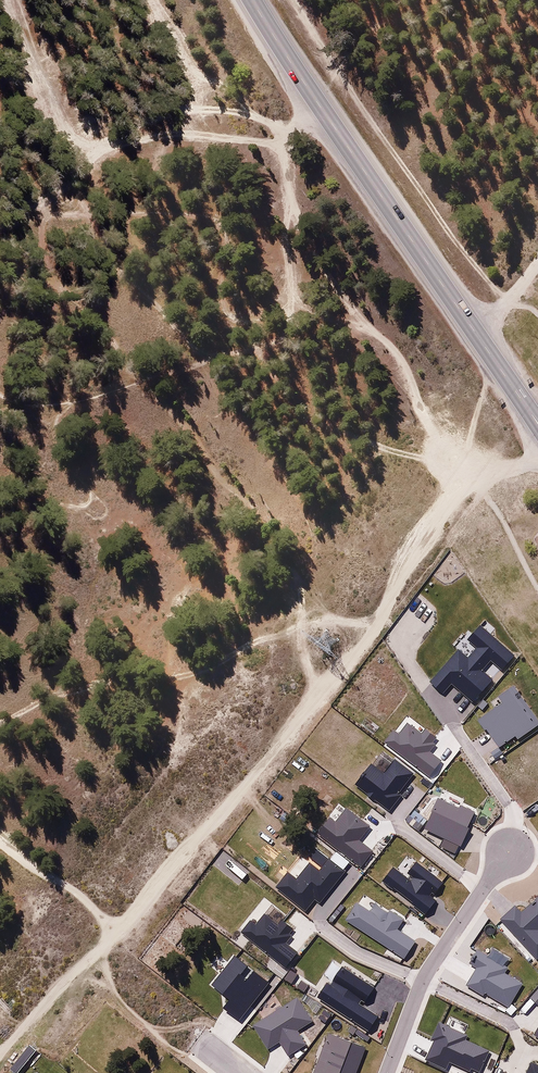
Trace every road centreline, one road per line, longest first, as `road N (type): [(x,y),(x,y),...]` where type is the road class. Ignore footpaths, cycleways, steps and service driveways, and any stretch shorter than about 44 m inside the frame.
road 1 (track): [(537,456),(470,470),(428,524),(375,620),(190,850),(122,931),(47,994),(0,1056)]
road 2 (primary): [(253,0),(517,393)]
road 3 (residential): [(386,1072),(424,979),(509,853)]

